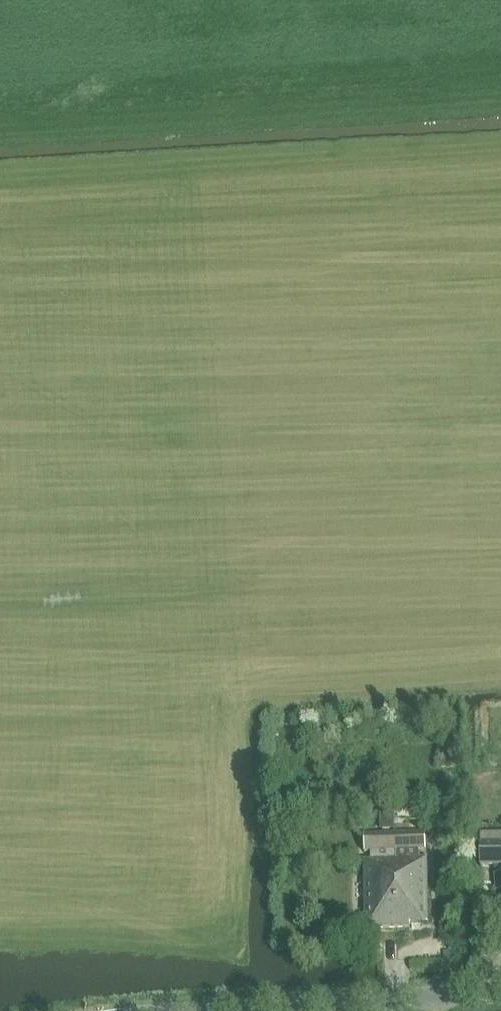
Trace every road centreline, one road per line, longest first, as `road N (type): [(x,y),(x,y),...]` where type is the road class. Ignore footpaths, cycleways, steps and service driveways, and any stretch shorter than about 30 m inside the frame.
road 1 (tertiary): [(227,1010),(500,992)]

